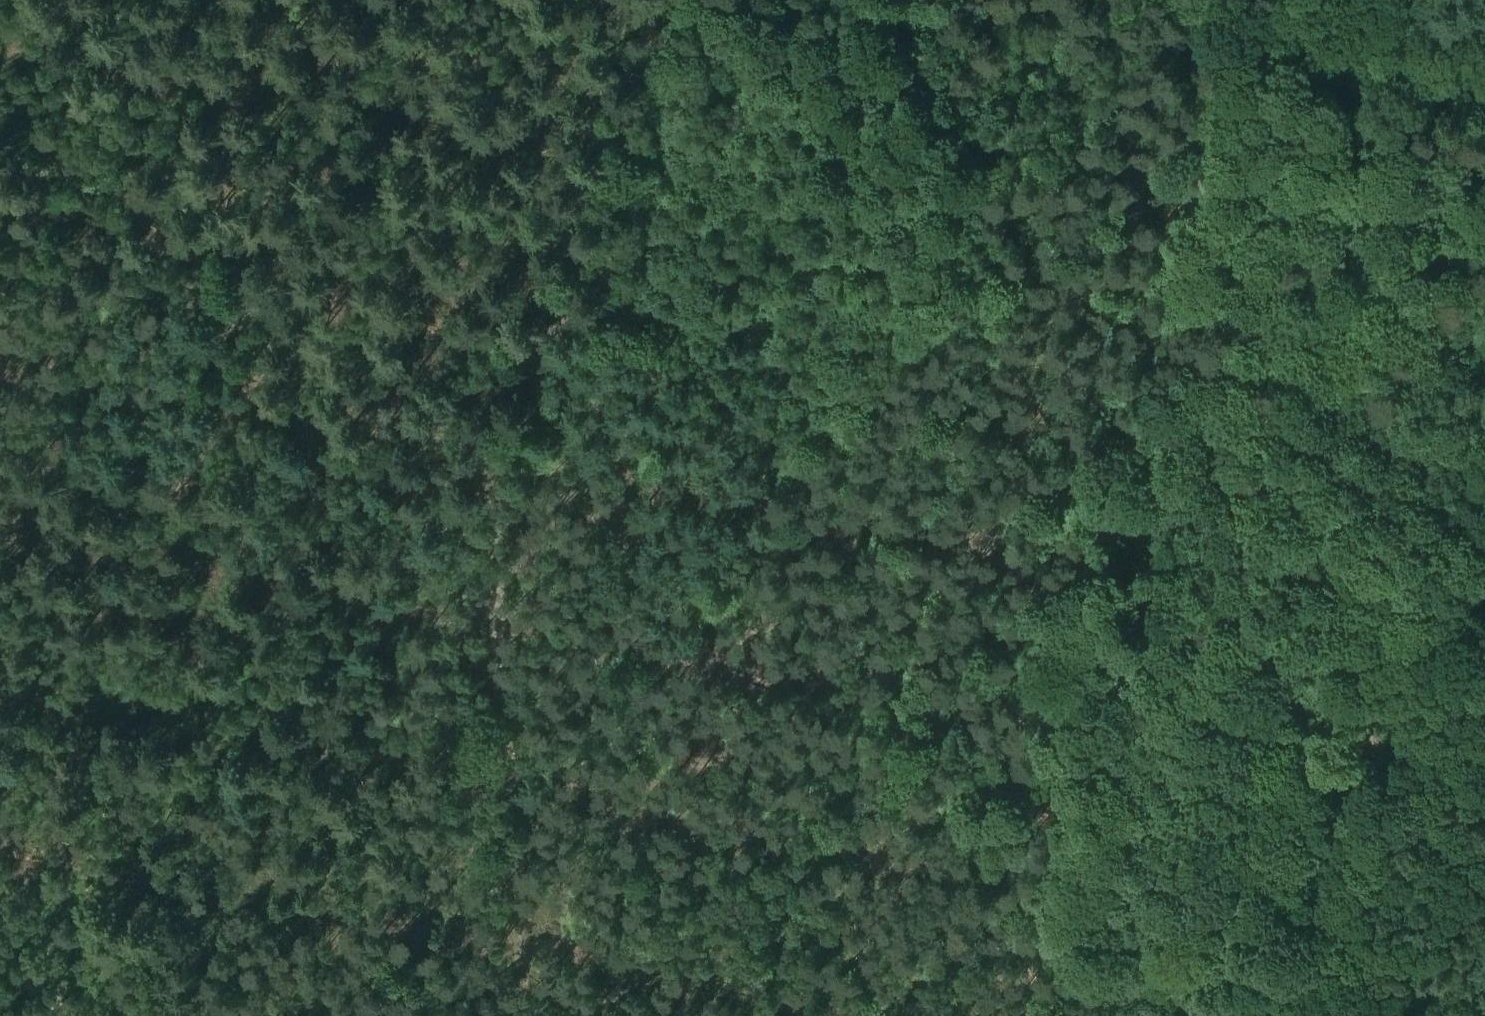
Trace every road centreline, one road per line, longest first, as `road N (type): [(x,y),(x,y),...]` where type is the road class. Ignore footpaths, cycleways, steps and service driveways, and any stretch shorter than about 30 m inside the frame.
road 1 (track): [(1033,1015),(1099,554),(1262,0)]
road 2 (track): [(90,1015),(0,936)]

